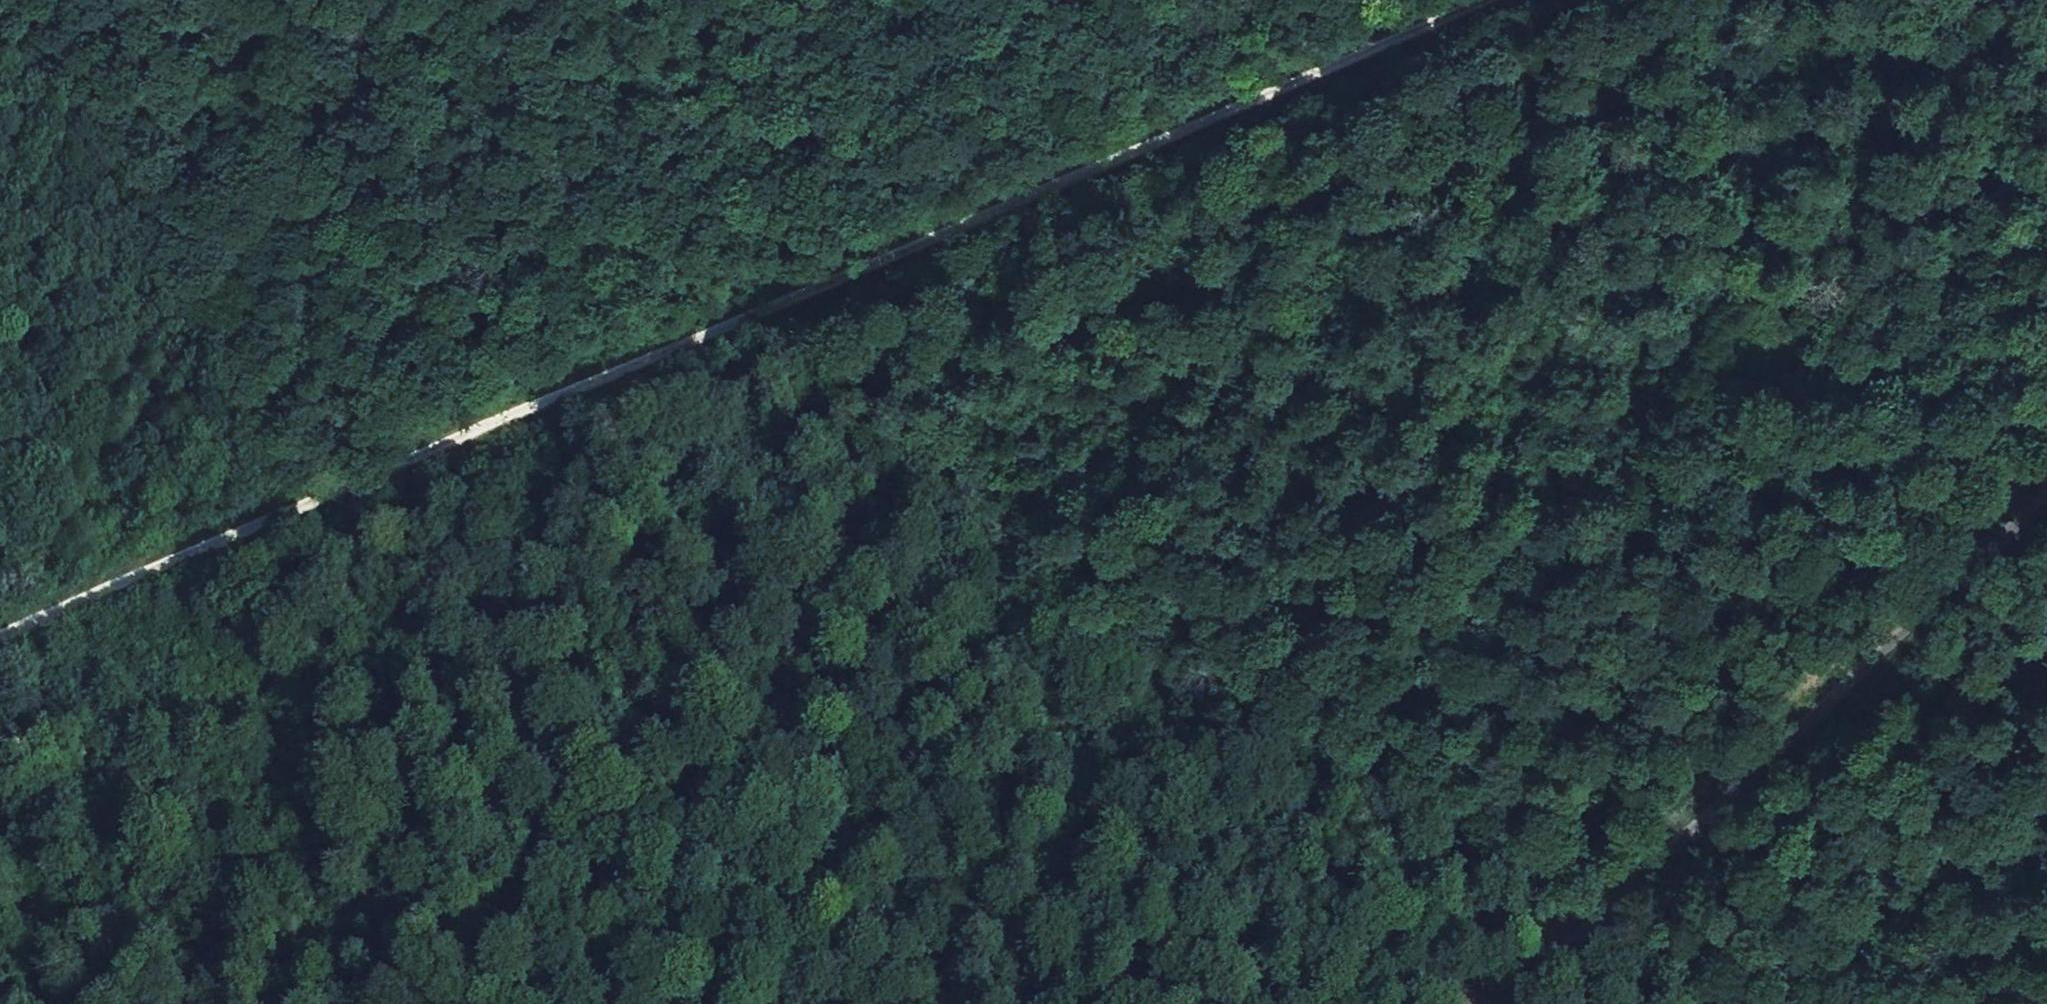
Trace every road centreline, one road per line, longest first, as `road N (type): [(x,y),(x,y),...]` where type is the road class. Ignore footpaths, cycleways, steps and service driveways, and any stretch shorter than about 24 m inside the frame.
road 1 (track): [(1471,0),(0,633)]
road 2 (unclassified): [(1507,1003),(2046,485)]

